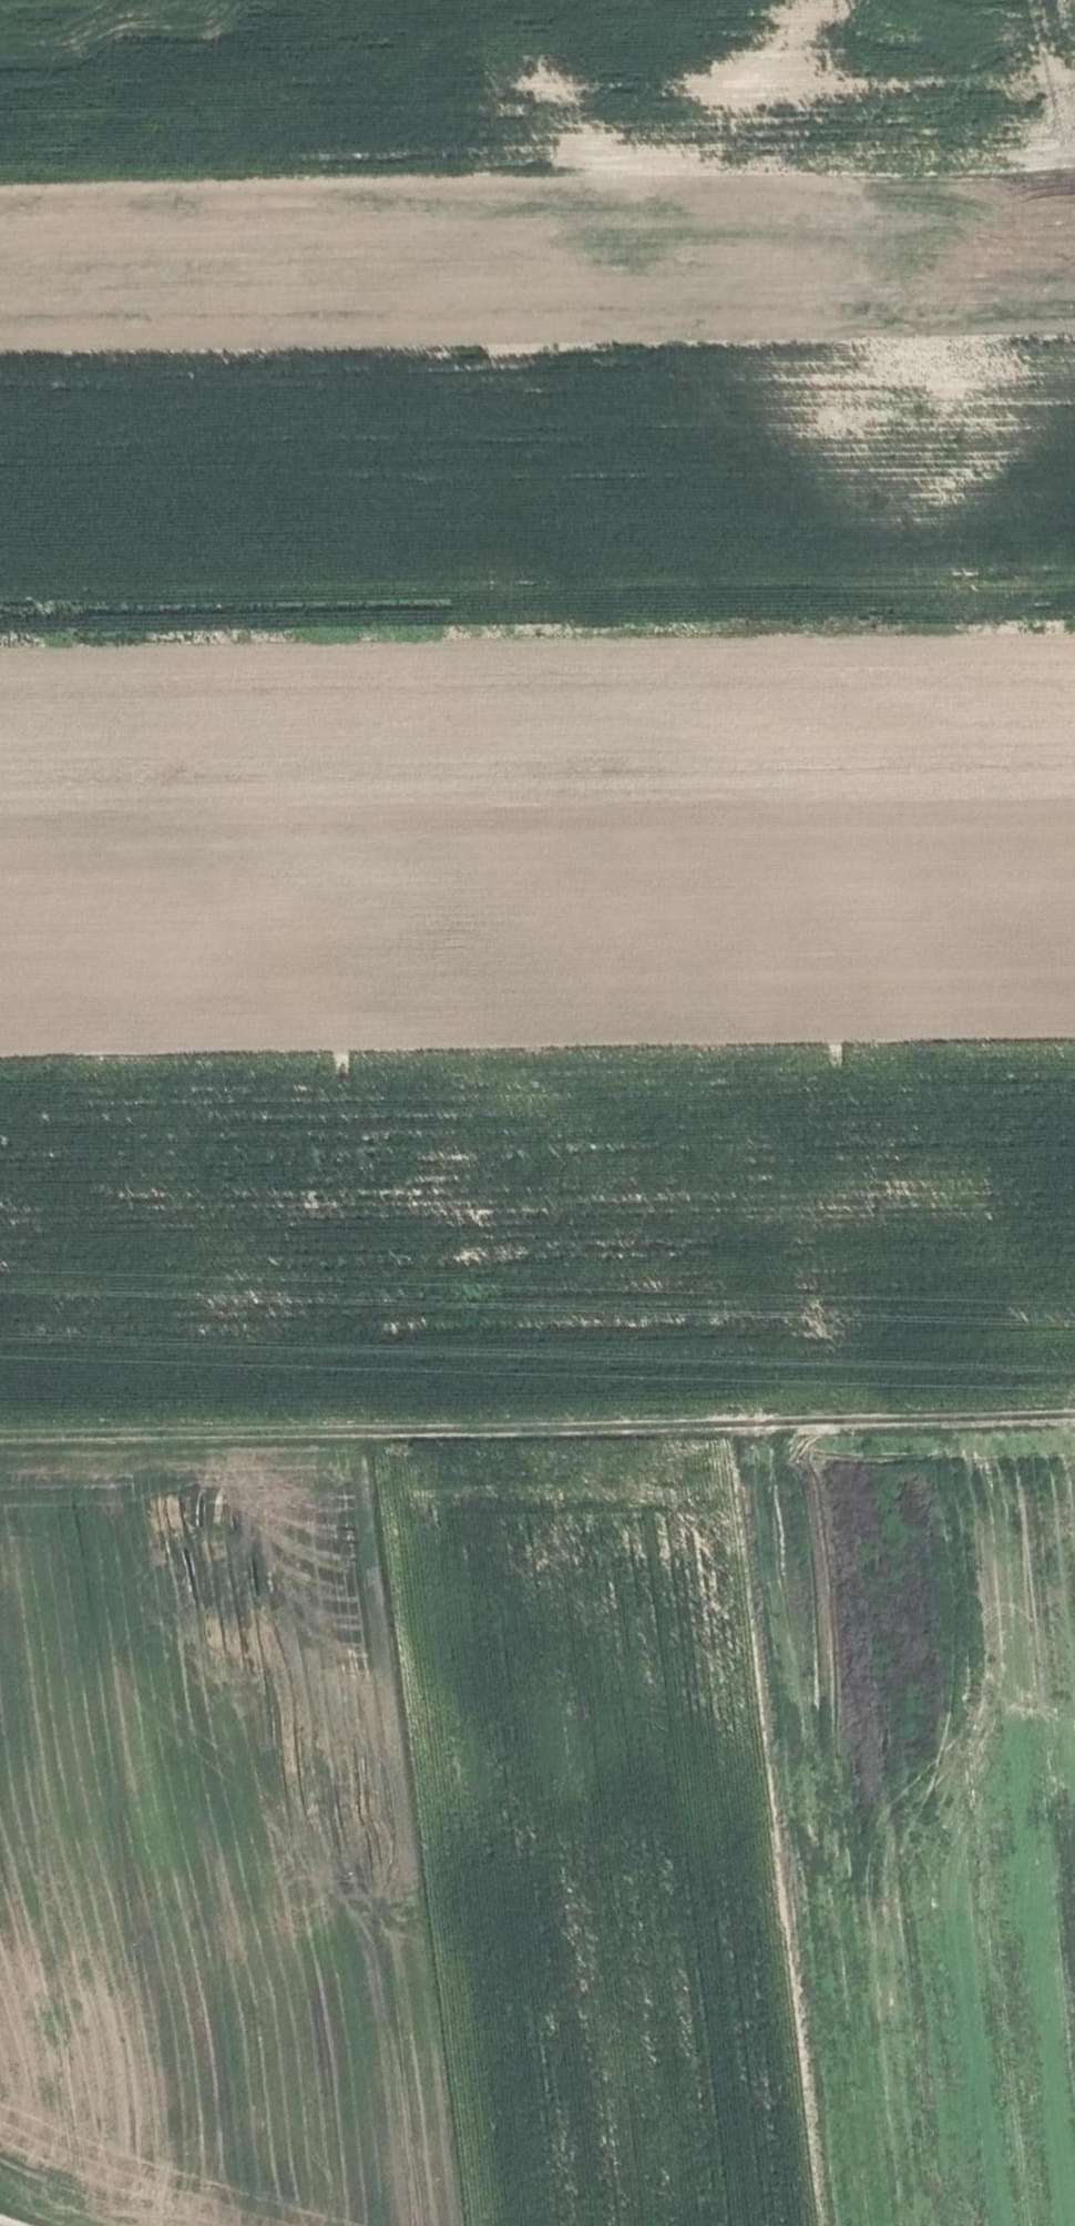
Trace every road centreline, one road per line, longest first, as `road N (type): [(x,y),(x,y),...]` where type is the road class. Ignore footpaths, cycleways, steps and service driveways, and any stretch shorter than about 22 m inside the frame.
road 1 (track): [(1074,1422),(0,1440)]

